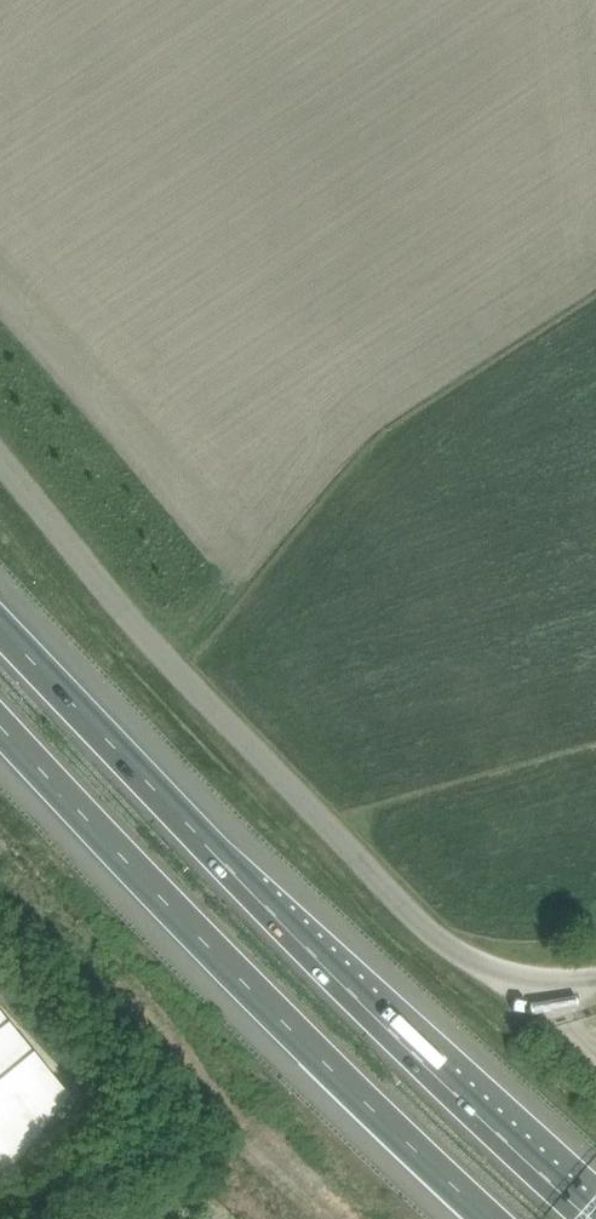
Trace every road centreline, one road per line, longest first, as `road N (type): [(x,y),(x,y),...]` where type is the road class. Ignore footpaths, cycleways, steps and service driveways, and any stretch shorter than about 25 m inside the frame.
road 1 (motorway): [(592,1218),(249,890),(0,625)]
road 2 (unclassified): [(595,969),(509,979),(466,962),(264,768),(0,457)]
road 3 (motorway): [(0,723),(254,989),(496,1218)]

